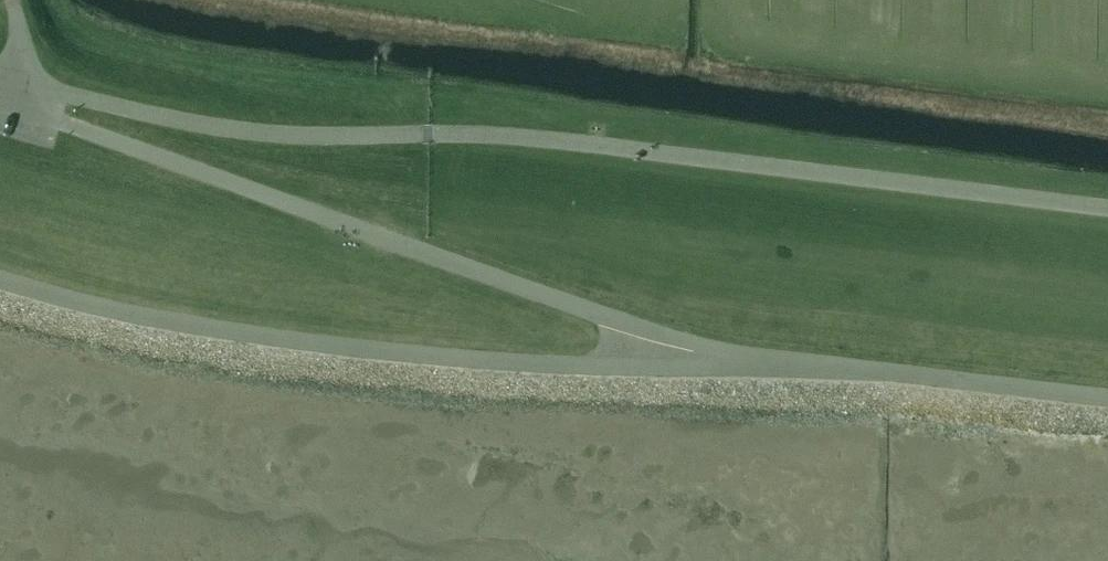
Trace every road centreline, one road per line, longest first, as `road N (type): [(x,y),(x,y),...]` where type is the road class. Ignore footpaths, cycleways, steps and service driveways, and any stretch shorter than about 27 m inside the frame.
road 1 (unclassified): [(1107,213),(606,150),(246,136),(25,95)]
road 2 (unclassified): [(25,95),(51,118),(784,381)]
road 3 (unclassified): [(0,293),(174,333),(337,357),(612,378),(784,381)]
road 4 (unclassified): [(784,381),(1107,407)]

